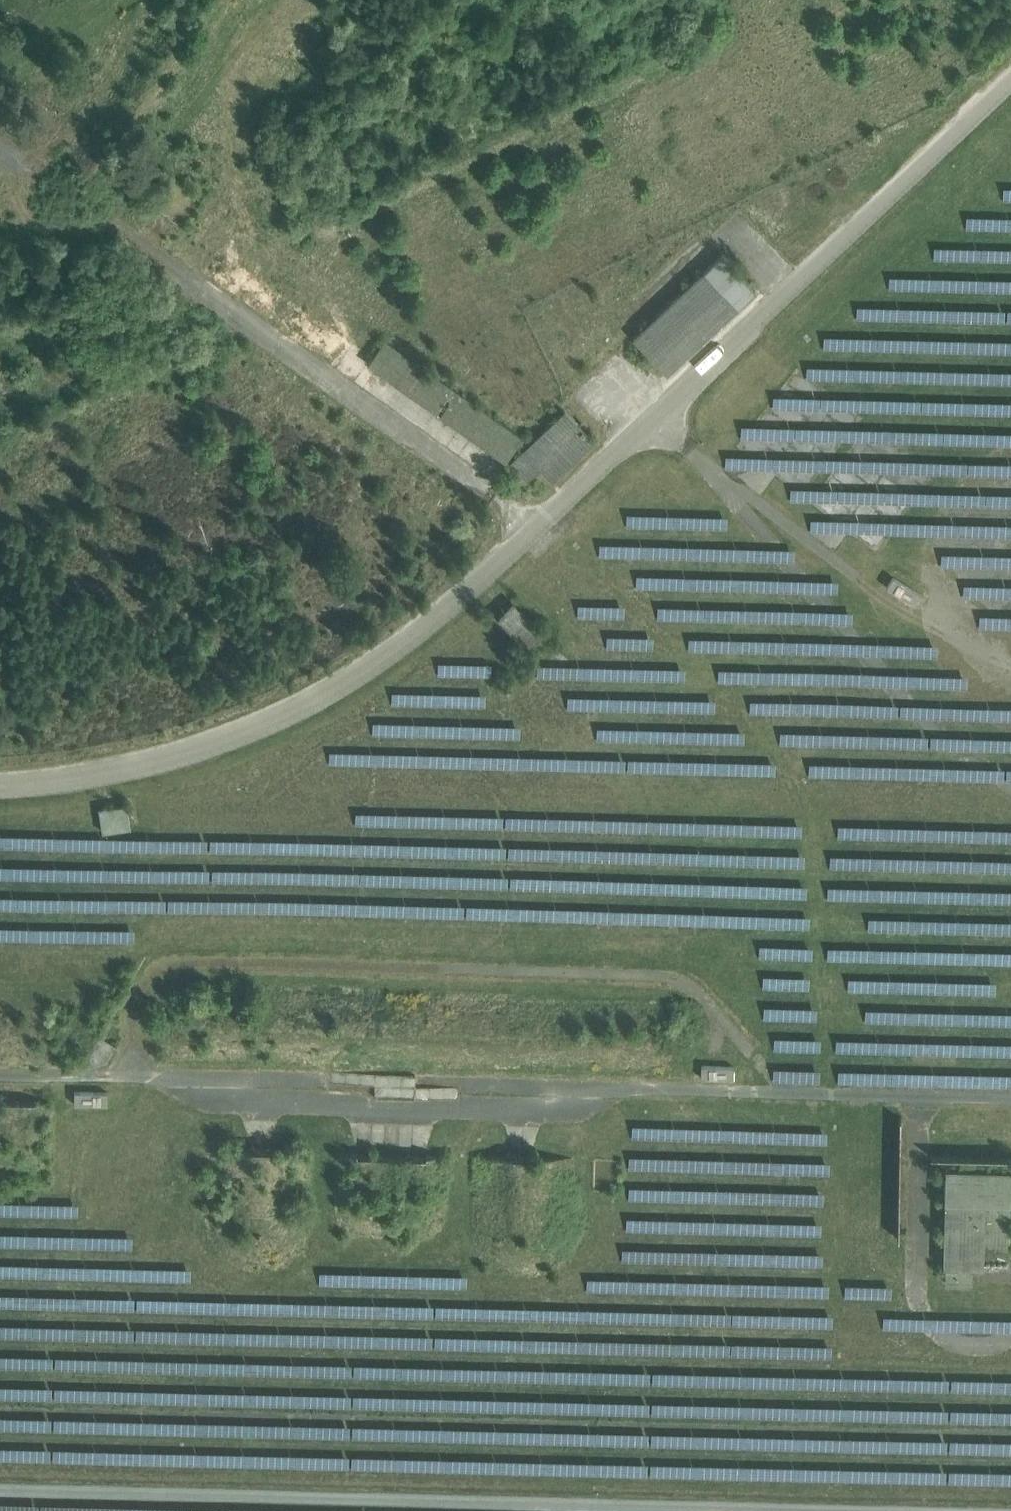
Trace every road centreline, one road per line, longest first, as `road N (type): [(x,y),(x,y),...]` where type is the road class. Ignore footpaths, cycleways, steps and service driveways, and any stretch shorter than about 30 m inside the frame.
road 1 (unclassified): [(0,787),(180,757),(285,715),(375,665),(461,598),(658,418),(1010,82)]
road 2 (track): [(116,231),(42,231),(0,153)]

